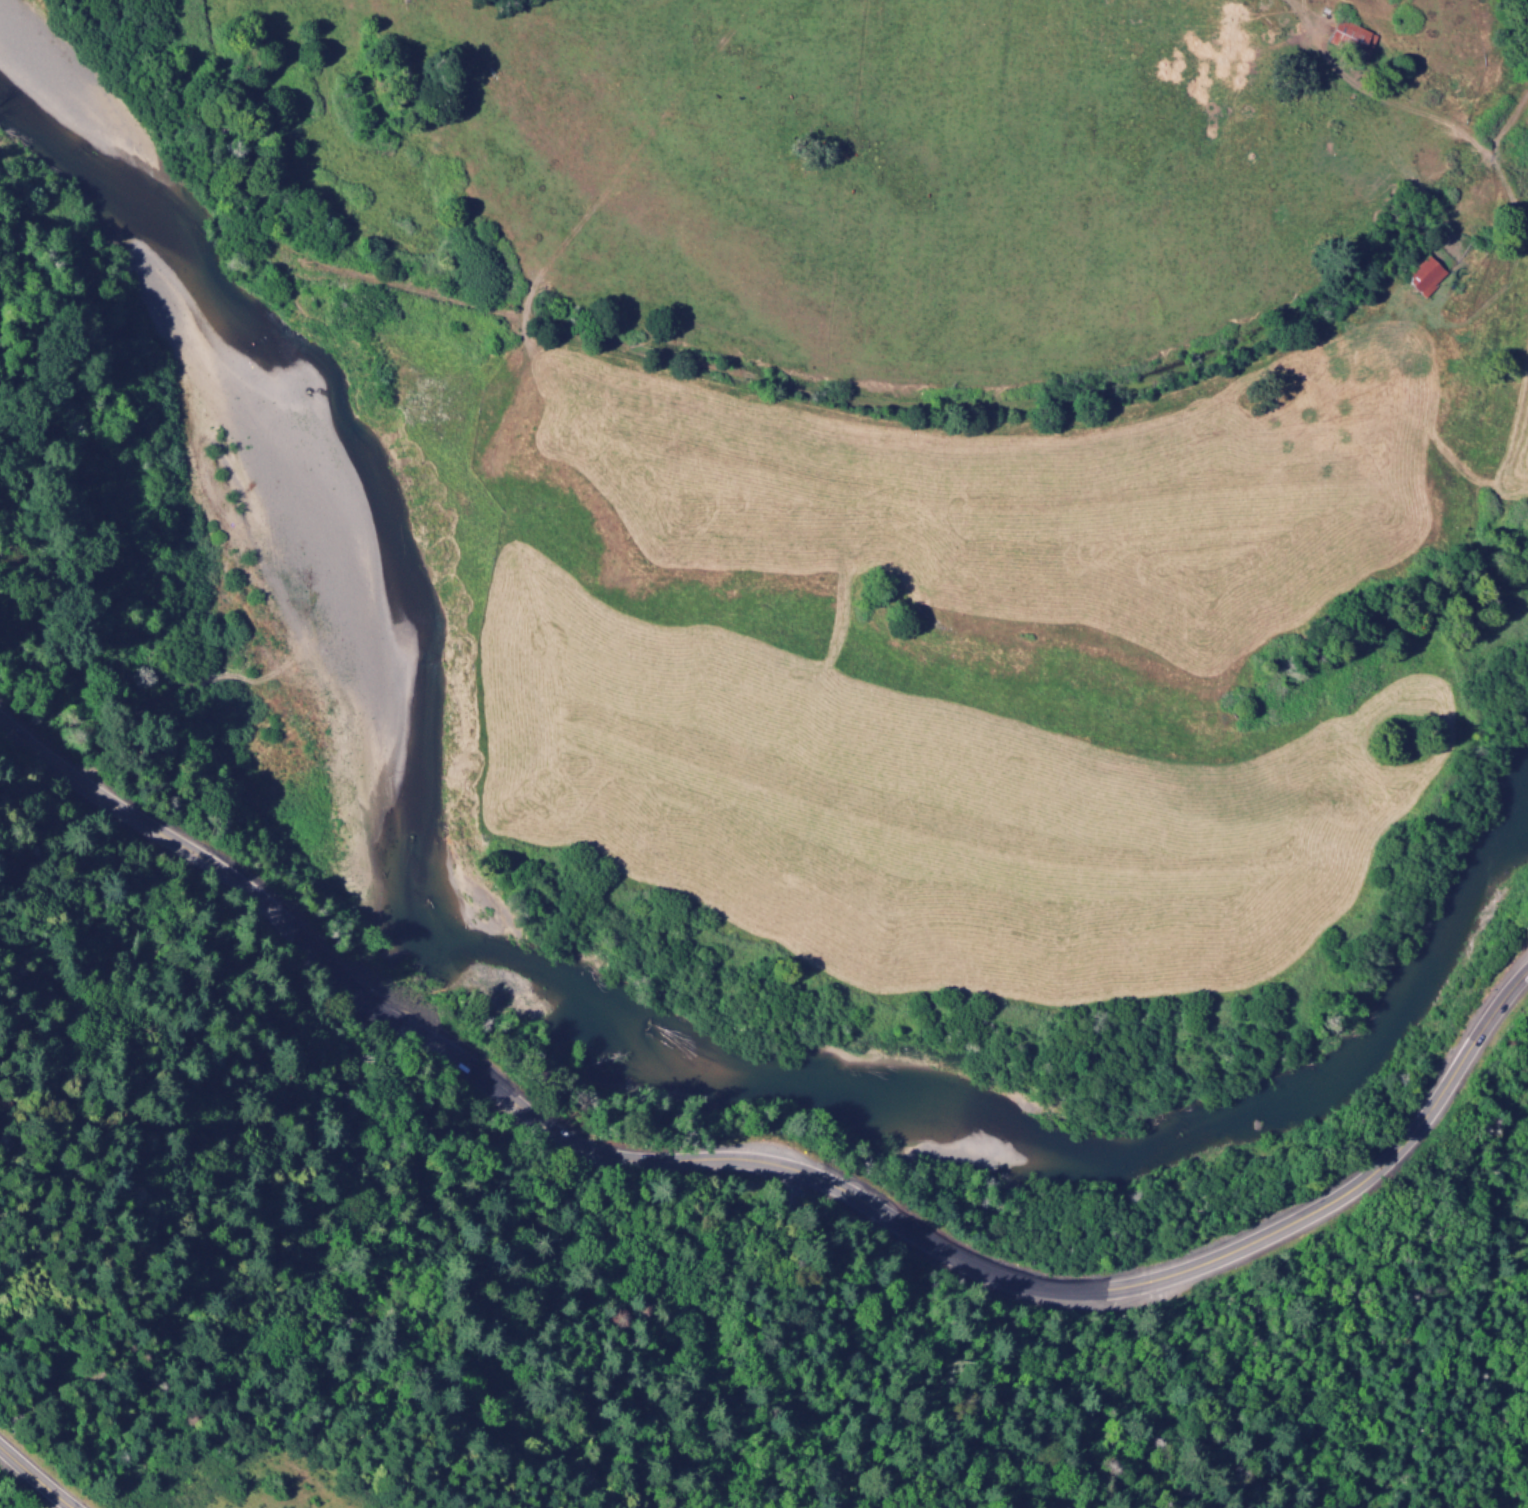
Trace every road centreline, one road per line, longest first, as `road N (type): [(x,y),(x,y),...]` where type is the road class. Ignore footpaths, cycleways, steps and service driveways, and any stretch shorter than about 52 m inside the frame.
road 1 (secondary): [(1527,976),(1442,1095),(1360,1181),(1279,1234),(1151,1285),(993,1275),(901,1219),(783,1175),(651,1151),(558,1119),(305,984),(0,722)]
road 2 (track): [(0,194),(177,240)]

